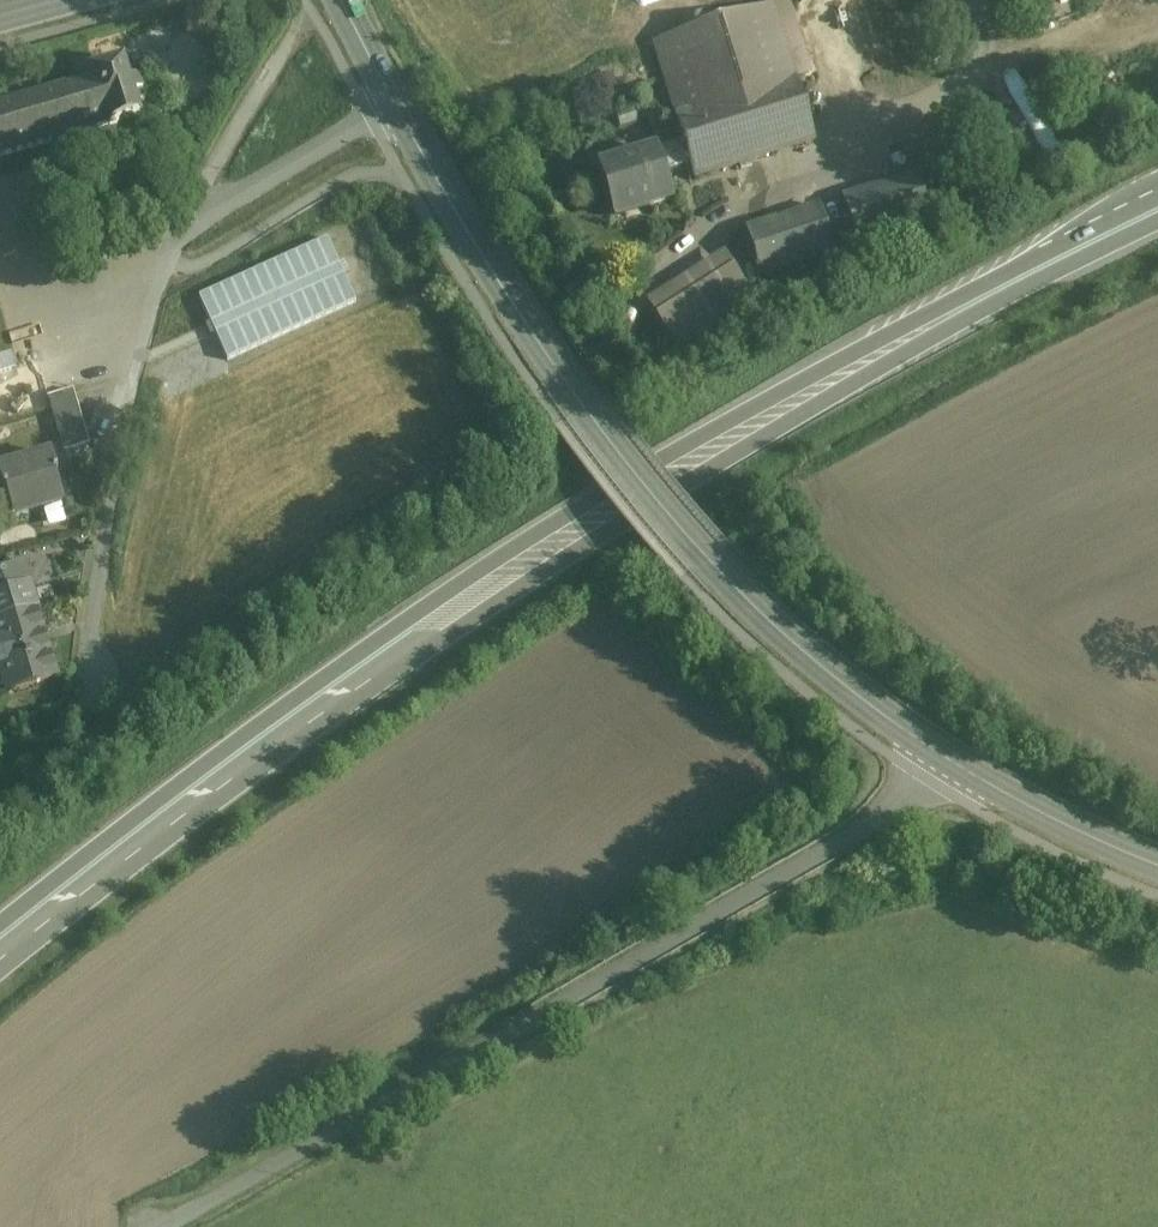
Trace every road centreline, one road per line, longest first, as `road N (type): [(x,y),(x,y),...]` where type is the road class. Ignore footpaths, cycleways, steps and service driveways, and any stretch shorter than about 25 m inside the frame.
road 1 (trunk): [(1157,207),(897,339),(436,620),(0,952)]
road 2 (unclassified): [(960,777),(166,1226)]
road 3 (residential): [(396,111),(186,230),(129,396),(83,691)]
road 4 (residential): [(720,584),(582,417),(396,111)]
road 5 (residential): [(720,584),(831,685),(960,777)]
road 6 (residential): [(960,777),(1157,872)]
road 7 (residential): [(396,111),(344,0)]

